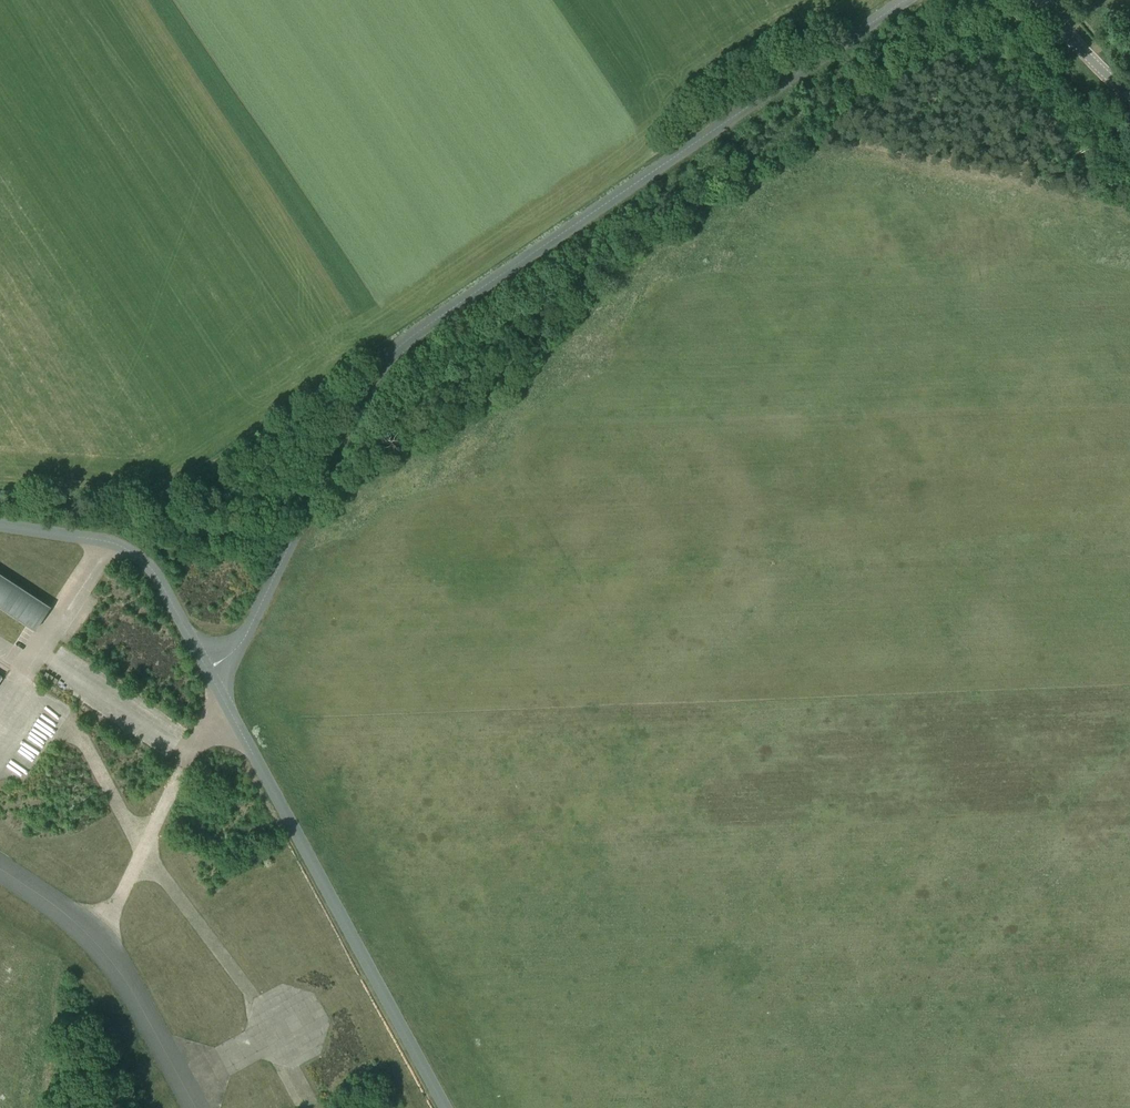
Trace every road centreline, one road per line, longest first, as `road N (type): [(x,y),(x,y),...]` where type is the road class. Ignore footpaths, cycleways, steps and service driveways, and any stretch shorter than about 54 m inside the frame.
road 1 (secondary): [(1129,96),(1041,0)]

